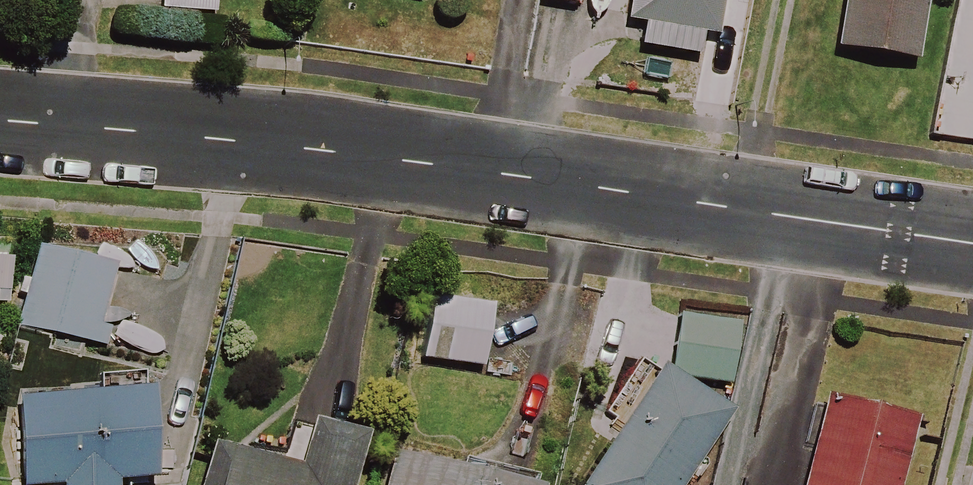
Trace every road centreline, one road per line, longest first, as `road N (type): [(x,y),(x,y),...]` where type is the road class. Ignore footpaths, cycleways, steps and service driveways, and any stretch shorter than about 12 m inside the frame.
road 1 (residential): [(0,121),(316,150),(972,245)]

